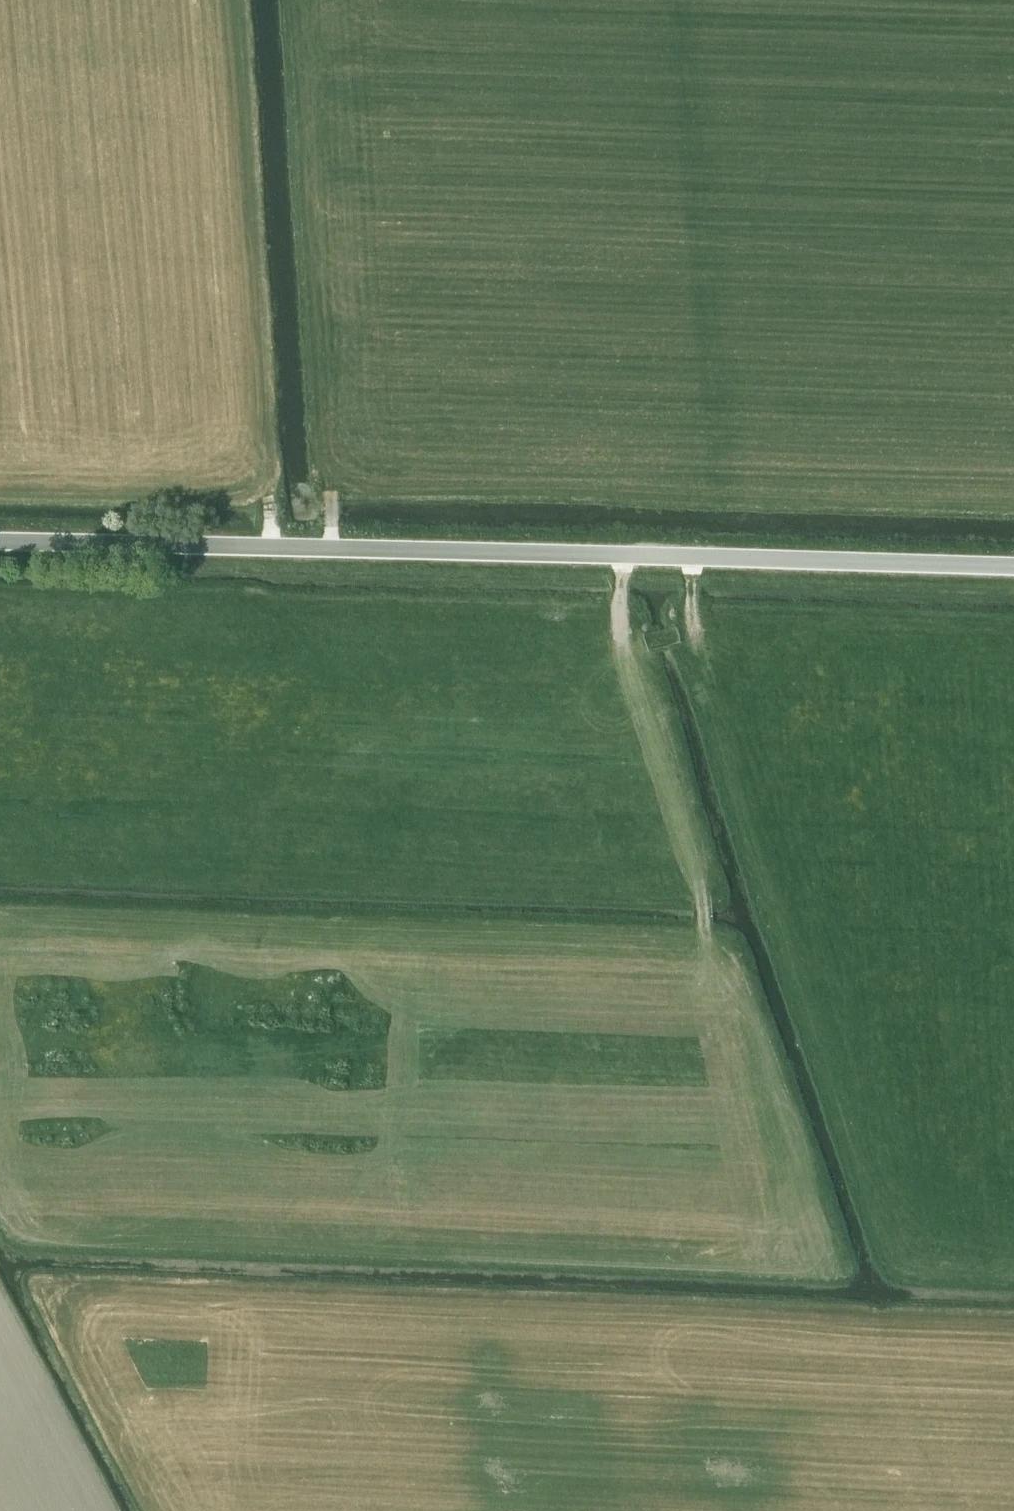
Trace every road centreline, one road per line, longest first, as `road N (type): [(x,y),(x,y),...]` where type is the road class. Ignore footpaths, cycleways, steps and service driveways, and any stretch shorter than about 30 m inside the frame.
road 1 (tertiary): [(1013,566),(0,540)]

